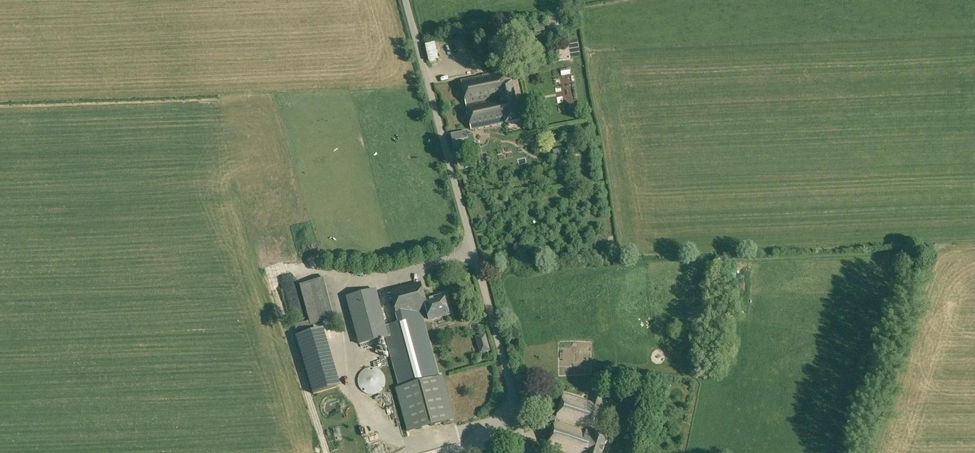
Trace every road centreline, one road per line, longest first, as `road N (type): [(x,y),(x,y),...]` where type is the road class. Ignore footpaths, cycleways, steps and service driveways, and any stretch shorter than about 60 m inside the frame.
road 1 (unclassified): [(514,452),(518,413),(405,0)]

